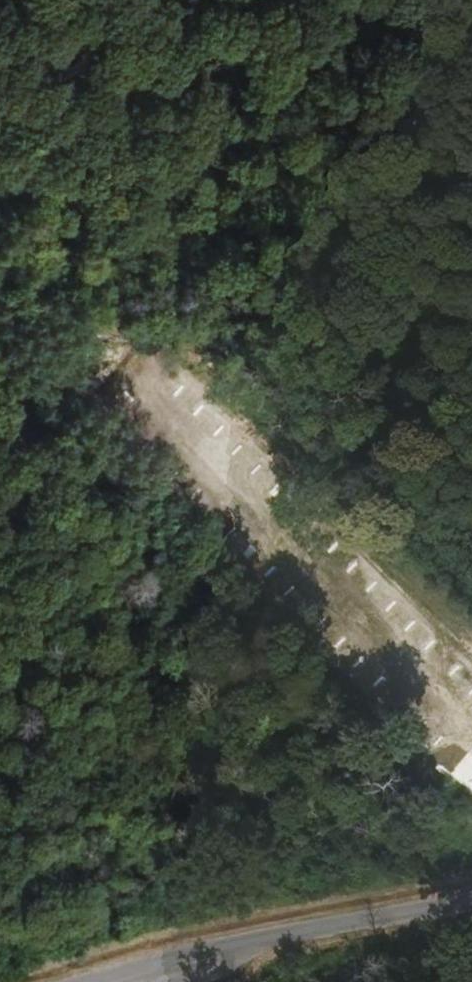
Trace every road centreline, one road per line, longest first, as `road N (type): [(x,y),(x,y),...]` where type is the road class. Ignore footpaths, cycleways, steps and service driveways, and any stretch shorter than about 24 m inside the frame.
road 1 (unclassified): [(471,899),(89,981)]

